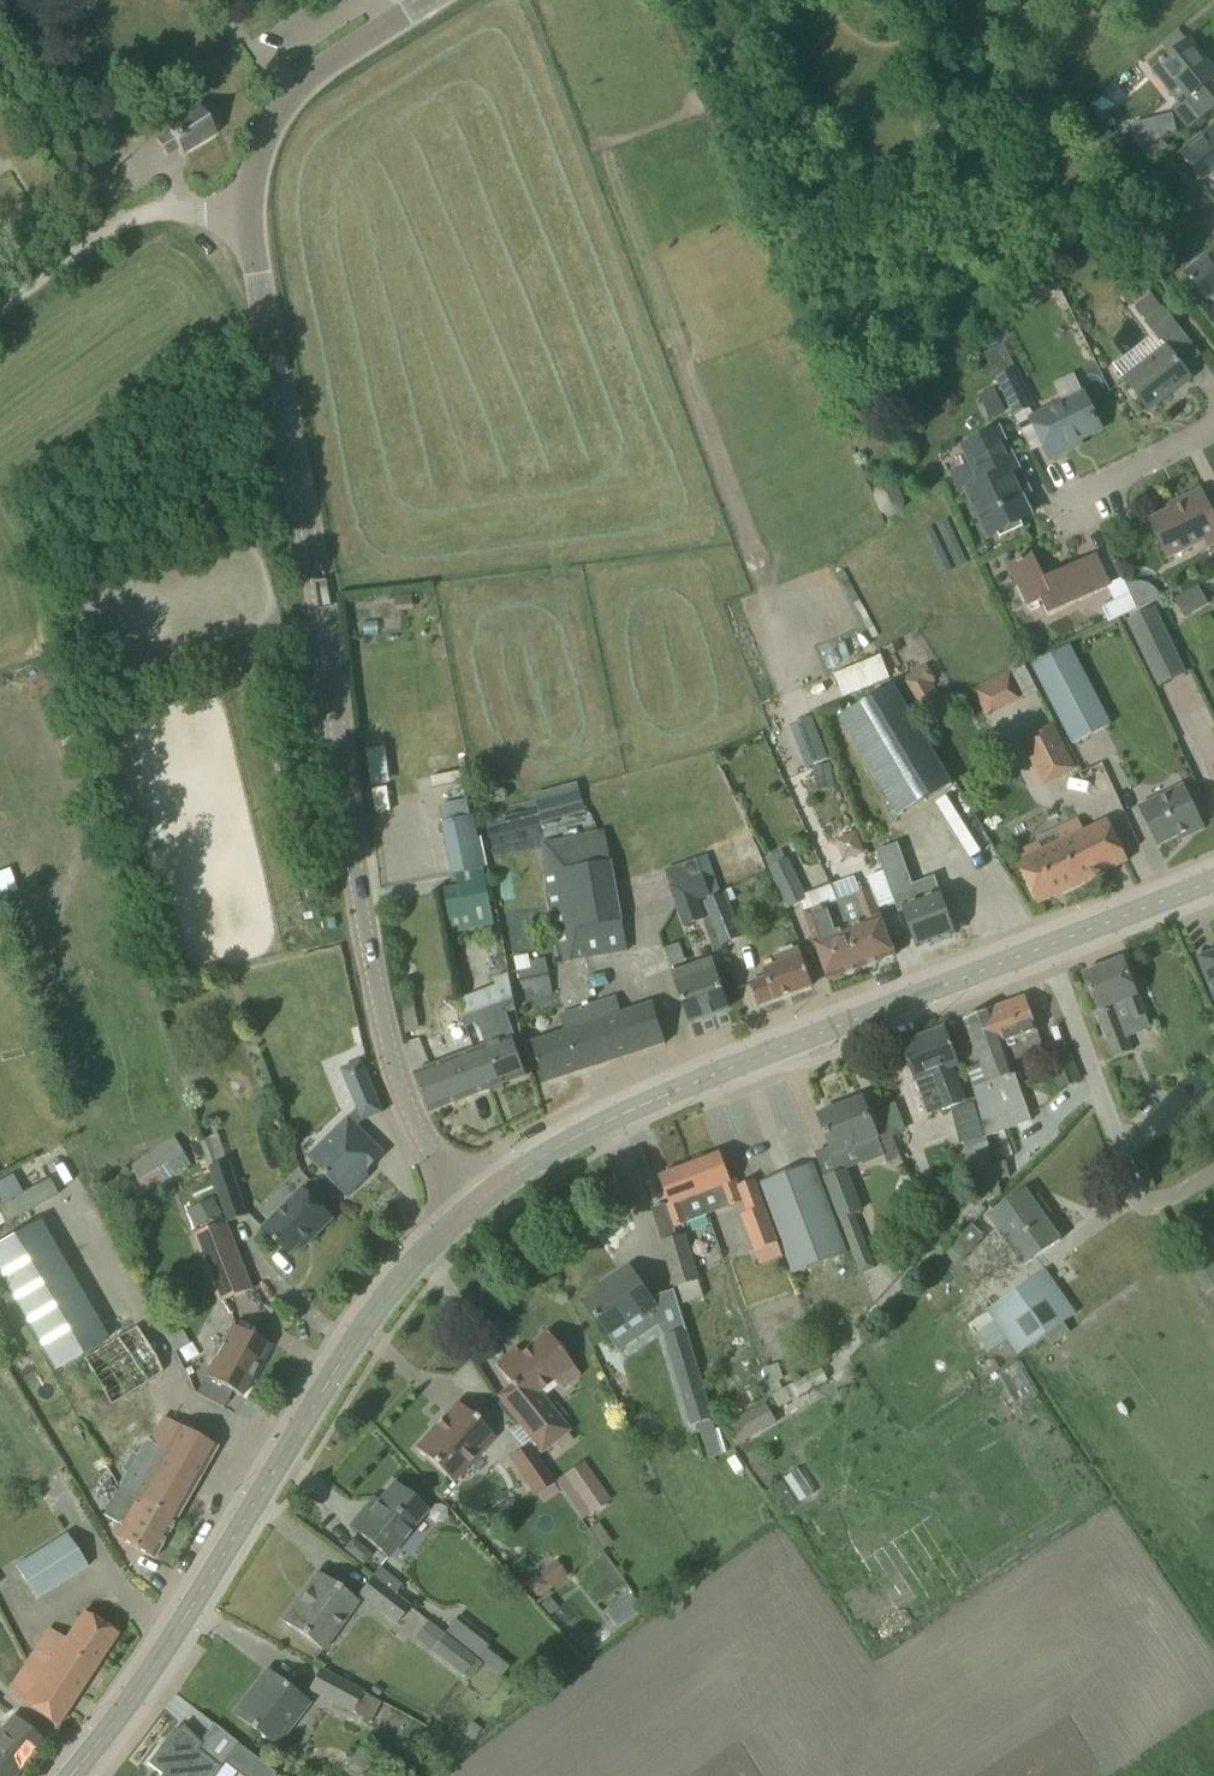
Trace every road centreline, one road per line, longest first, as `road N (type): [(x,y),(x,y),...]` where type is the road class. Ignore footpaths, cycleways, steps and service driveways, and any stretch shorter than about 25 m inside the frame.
road 1 (tertiary): [(474,1204),(415,1114),(386,1034),(293,468),(250,267),(253,169),(276,113),(304,78),(428,0)]
road 2 (secondary): [(474,1204),(585,1134),(664,1096),(1213,878)]
road 3 (secondary): [(71,1775),(180,1628),(396,1282),(474,1204)]
road 4 (track): [(0,313),(118,230),(170,214),(249,220)]
road 5 (residential): [(1049,508),(1213,426)]

